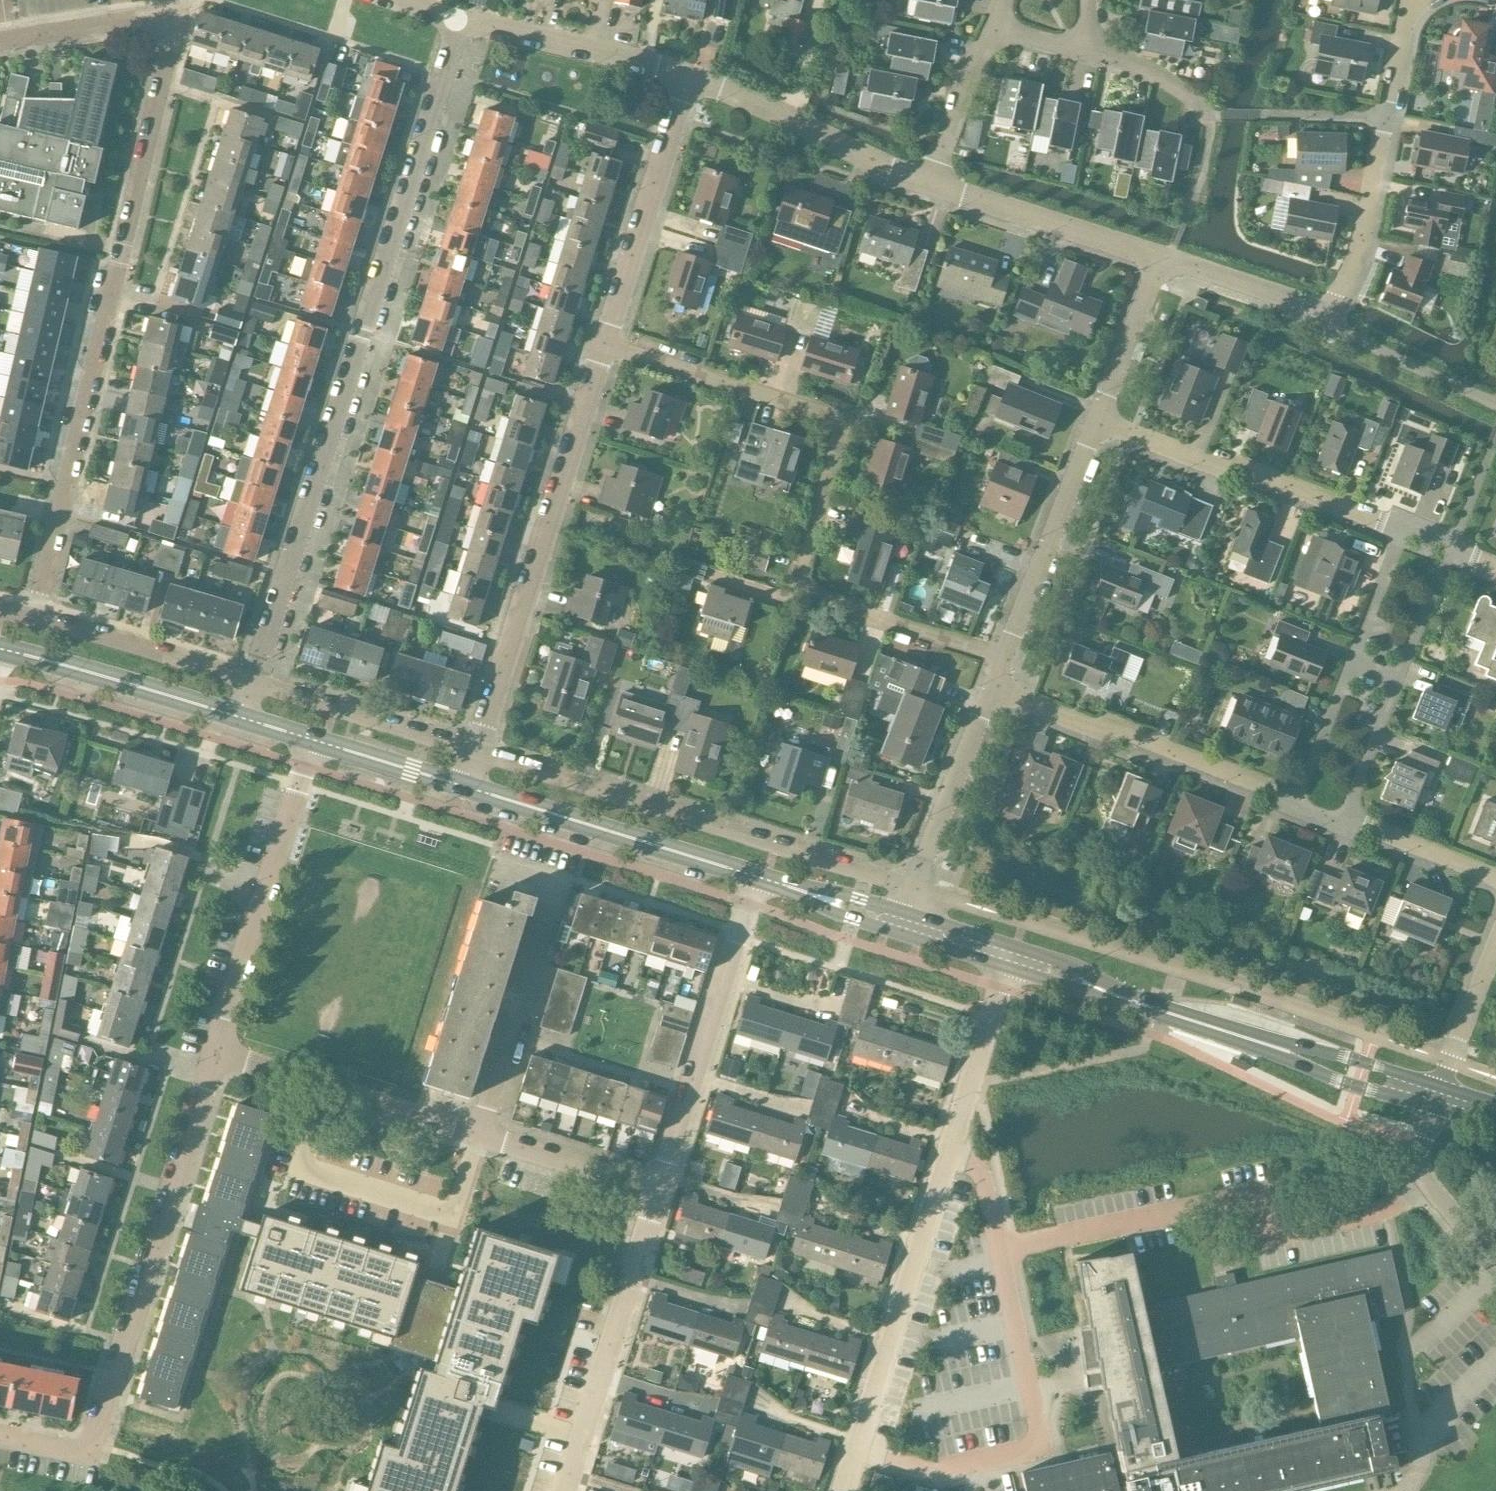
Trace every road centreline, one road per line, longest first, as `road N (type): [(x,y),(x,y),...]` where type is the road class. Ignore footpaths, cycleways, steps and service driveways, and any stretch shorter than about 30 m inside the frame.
road 1 (residential): [(255,687),(457,19)]
road 2 (residential): [(1009,657),(796,591),(844,423),(607,347)]
road 3 (residential): [(180,15),(27,619)]
road 4 (residential): [(213,1050),(91,1442),(77,1451),(0,1437)]
road 5 (residential): [(857,1448),(1008,968)]
road 6 (residential): [(999,1248),(1254,1196),(1265,1238),(1386,1212),(1421,1188)]
road 7 (residential): [(917,889),(474,754)]
road 8 (residential): [(474,754),(607,347)]
road 9 (residential): [(660,1193),(761,879)]
road 10 (residential): [(1327,317),(1356,253),(1411,0)]
road 11 (residential): [(312,741),(213,1050)]
road 12 (residential): [(1402,529),(1100,421)]
road 13 (residential): [(479,1134),(557,888),(499,868)]
road 14 (residential): [(996,692),(1094,729),(1110,725),(1294,798)]
road 15 (residential): [(565,1490),(660,1193)]
road 16 (primary): [(761,879),(464,786)]
road 17 (residential): [(1344,820),(1450,547)]
road 18 (residential): [(1294,798),(1402,529)]
road 19 (residential): [(607,347),(687,77)]
road 20 (residential): [(213,1050),(479,1134)]
road 21 (residential): [(687,77),(759,100),(928,183)]
road 22 (primary): [(244,719),(0,650)]
road 23 (unclassified): [(1009,657),(1100,421)]
road 24 (residential): [(928,183),(1160,259)]
road 25 (residential): [(255,687),(27,619)]
road 26 (residential): [(457,19),(687,77)]
road 27 (residential): [(474,754),(255,687)]
road 28 (unclassified): [(917,889),(996,692)]
road 29 (residential): [(479,1134),(660,1193)]
road 30 (unclassified): [(1495,400),(1348,335),(1327,317)]
road 31 (residential): [(0,41),(180,15)]
road 32 (unclassified): [(1327,317),(1160,259)]
road 33 (unclassified): [(1100,421),(1160,259)]
road 34 (residential): [(928,183),(960,84),(990,26)]
road 35 (primary): [(1281,1049),(1333,1080),(1434,1108)]
road 36 (primary): [(1441,1087),(1281,1049)]
road 37 (residential): [(1344,820),(1495,876)]
road 38 (primary): [(464,786),(312,741)]
road 39 (primary): [(1154,1008),(1071,964),(1015,947)]
road 40 (primary): [(1008,968),(1154,1008)]
road 41 (primary): [(907,913),(761,879)]
road 42 (primary): [(761,879),(898,934)]
road 43 (residential): [(1209,114),(1193,94),(1156,73),(1088,49)]
road 44 (primary): [(1281,1049),(1154,1008)]
road 45 (residential): [(1450,1061),(1495,939)]

